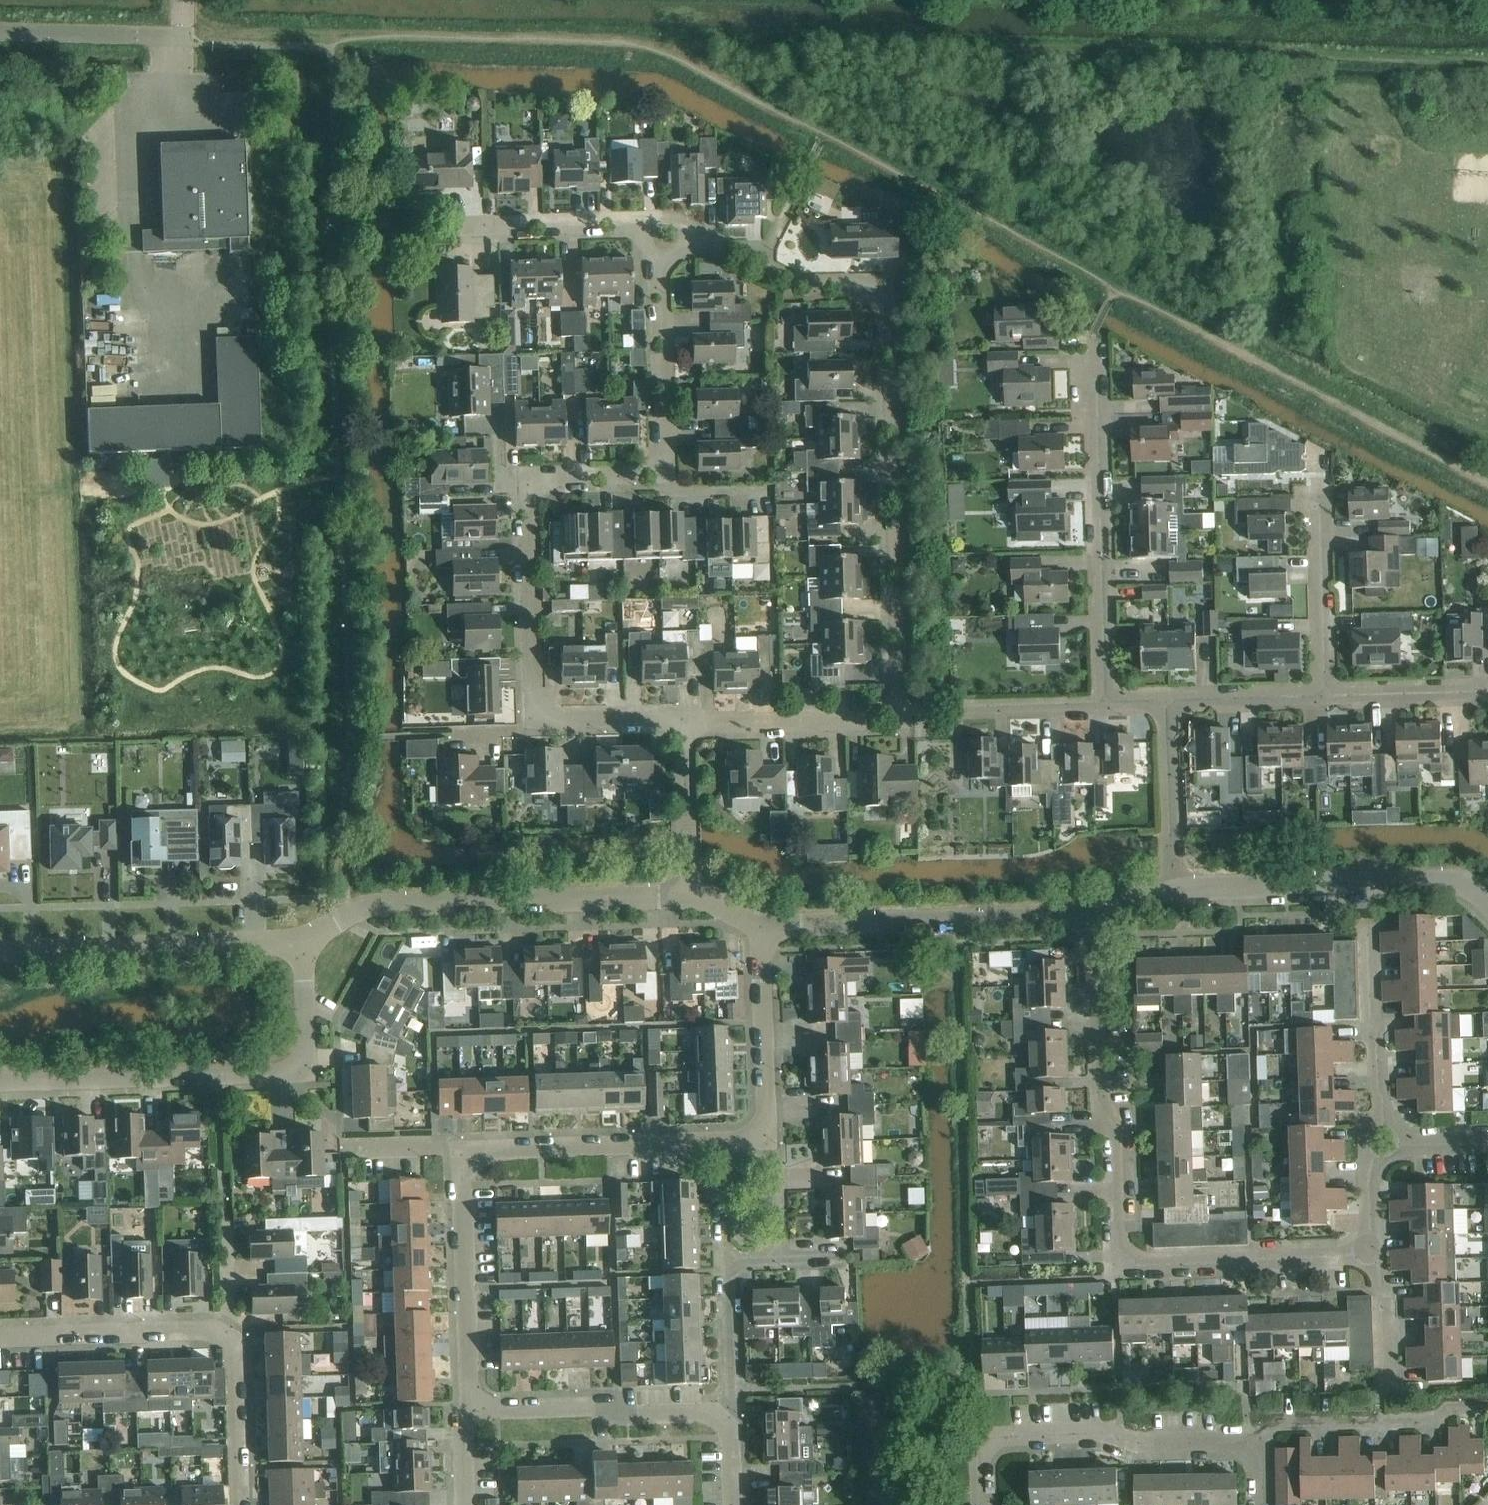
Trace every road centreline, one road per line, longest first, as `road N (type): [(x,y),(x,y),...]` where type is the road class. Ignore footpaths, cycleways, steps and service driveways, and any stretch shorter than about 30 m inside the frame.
road 1 (residential): [(684,725),(663,717),(556,718),(534,696),(528,499),(548,478),(648,474),(665,454),(659,223)]
road 2 (residential): [(1373,1256),(1147,1265),(1122,1252),(1118,1135),(1103,1101),(1095,916)]
road 3 (residential): [(901,709),(893,316),(860,285),(800,286),(759,265)]
road 4 (residential): [(0,1081),(296,1069),(308,1040),(302,943)]
road 5 (residential): [(302,943),(371,905),(689,895)]
road 6 (residential): [(240,1504),(236,1357),(220,1333),(0,1336)]
road 7 (residential): [(1108,703),(1093,333)]
road 8 (residential): [(1256,1448),(1143,1443),(1101,1432),(995,1436),(982,1444),(982,1504)]
road 9 (unclassified): [(761,928),(1095,916)]
road 10 (residential): [(1487,907),(1456,883),(1438,880),(1173,891)]
road 11 (residential): [(0,951),(302,943)]
road 12 (residential): [(483,1409),(470,1386),(462,1174),(473,1155)]
road 13 (residential): [(473,1155),(718,1141)]
road 14 (residential): [(1256,1448),(1279,1425),(1435,1423),(1452,1408),(1483,1408)]
road 15 (residential): [(722,1421),(596,1406),(483,1409)]
road 16 (unclassified): [(684,725),(889,719),(901,709)]
road 17 (residential): [(1385,1133),(1367,925)]
road 18 (residential): [(901,709),(1108,703)]
road 19 (residential): [(760,1134),(767,1107),(761,928)]
road 20 (residential): [(659,223),(465,227)]
road 21 (unclassified): [(1173,891),(1165,701)]
road 22 (residential): [(1326,696),(1320,506)]
road 23 (unclassified): [(0,32),(183,37)]
road 24 (unclassified): [(689,895),(684,725)]
road 25 (residential): [(722,1421),(730,1390),(724,1261)]
road 26 (residential): [(1165,701),(1326,696)]
road 27 (residential): [(1326,696),(1487,691)]
road 28 (residential): [(782,1259),(779,1167),(760,1134)]
road 29 (residential): [(345,1149),(442,1147),(473,1155)]
road 30 (residential): [(1386,1381),(1383,1286),(1373,1256)]

